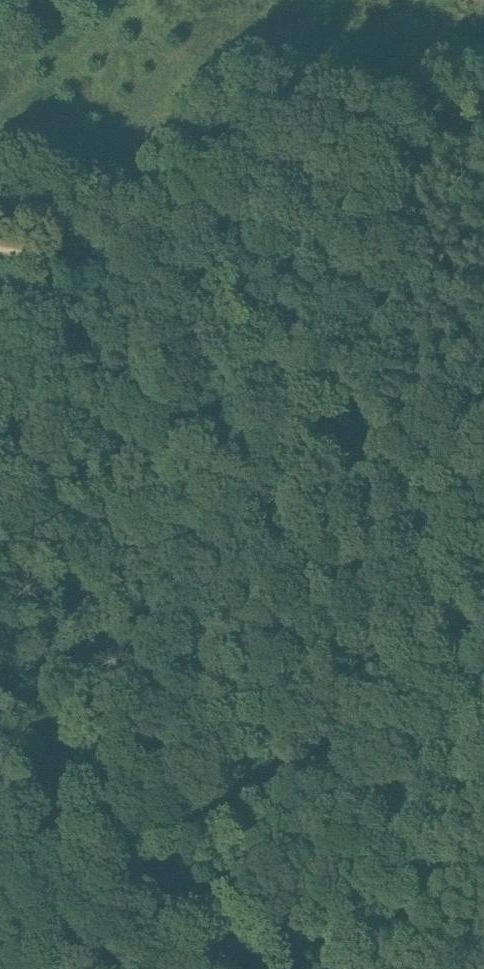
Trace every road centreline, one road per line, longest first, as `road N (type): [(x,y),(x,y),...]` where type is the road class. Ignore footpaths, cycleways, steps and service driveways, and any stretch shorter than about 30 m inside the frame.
road 1 (track): [(0,247),(483,347)]
road 2 (track): [(0,689),(214,942),(261,968)]

